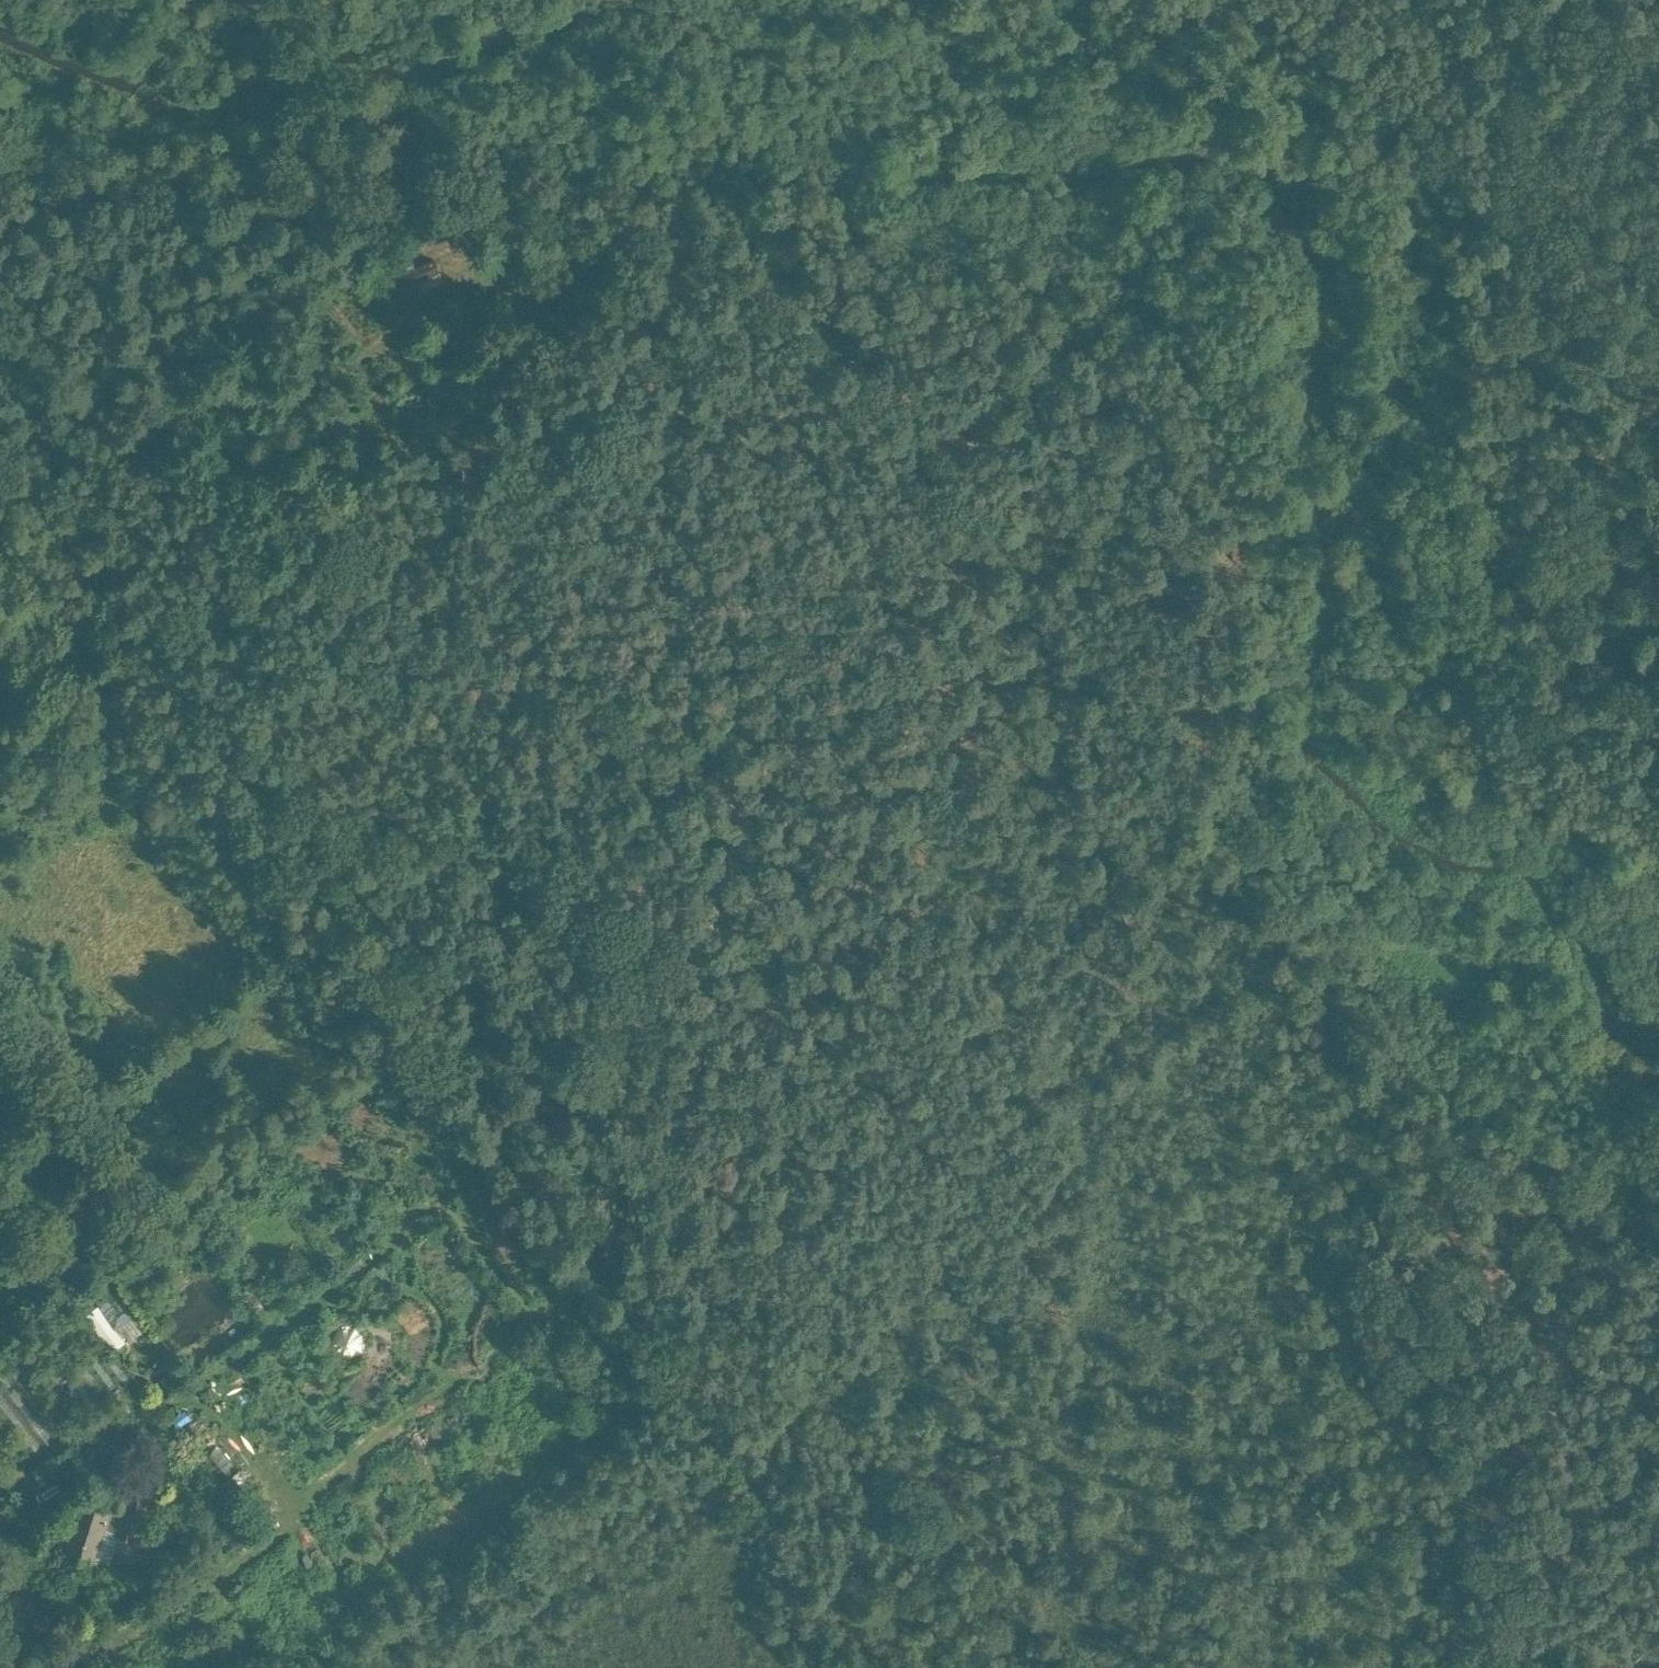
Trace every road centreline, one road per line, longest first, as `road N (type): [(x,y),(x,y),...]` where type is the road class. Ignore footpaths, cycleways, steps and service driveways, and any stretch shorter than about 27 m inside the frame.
road 1 (track): [(524,1315),(490,1359),(404,1409),(290,1519),(248,1462)]
road 2 (track): [(290,1519),(250,1555),(70,1665)]
road 3 (track): [(180,1400),(69,1477),(0,1548)]

